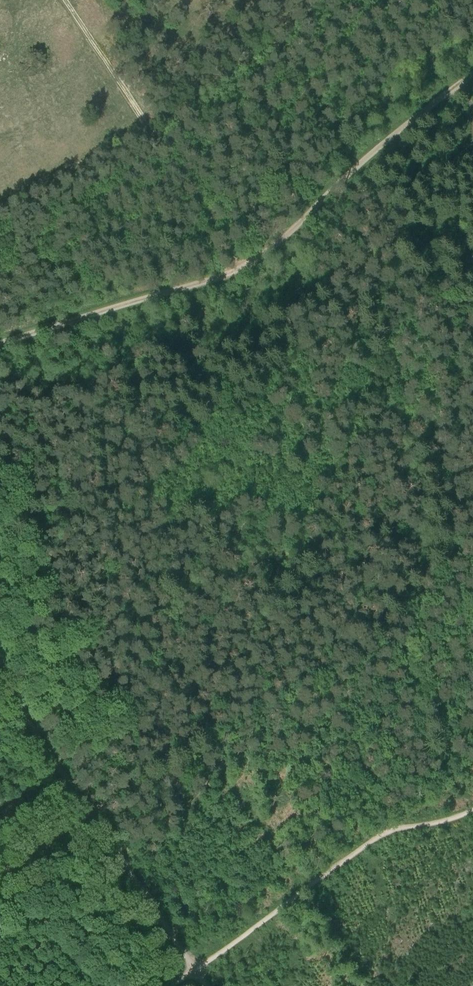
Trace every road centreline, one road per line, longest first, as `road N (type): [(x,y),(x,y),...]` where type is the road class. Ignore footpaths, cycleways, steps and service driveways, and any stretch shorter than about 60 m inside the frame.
road 1 (track): [(472,70),(235,269),(87,317),(0,335)]
road 2 (track): [(472,805),(390,834),(174,985)]
road 3 (track): [(89,817),(208,985)]
road 4 (track): [(89,817),(0,676)]

